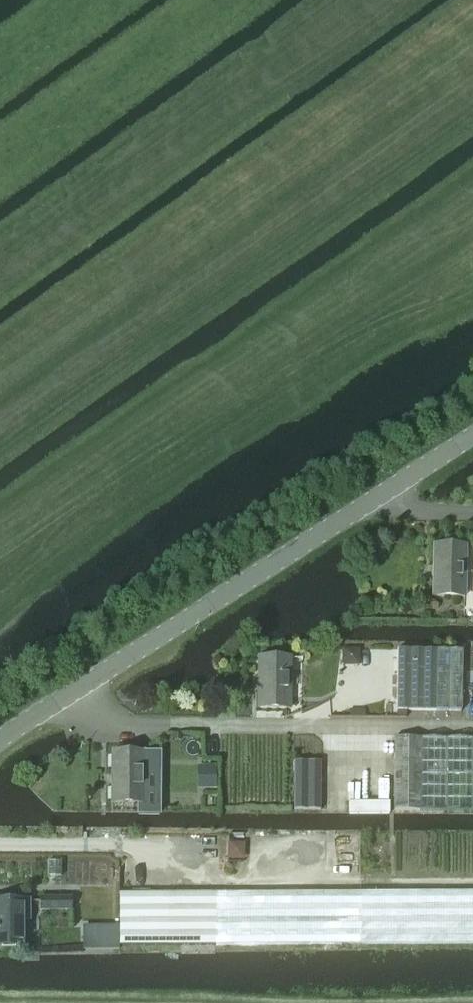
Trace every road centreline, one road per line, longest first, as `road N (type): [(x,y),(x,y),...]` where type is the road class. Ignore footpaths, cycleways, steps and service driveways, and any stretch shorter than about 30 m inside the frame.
road 1 (tertiary): [(0,741),(472,435)]

